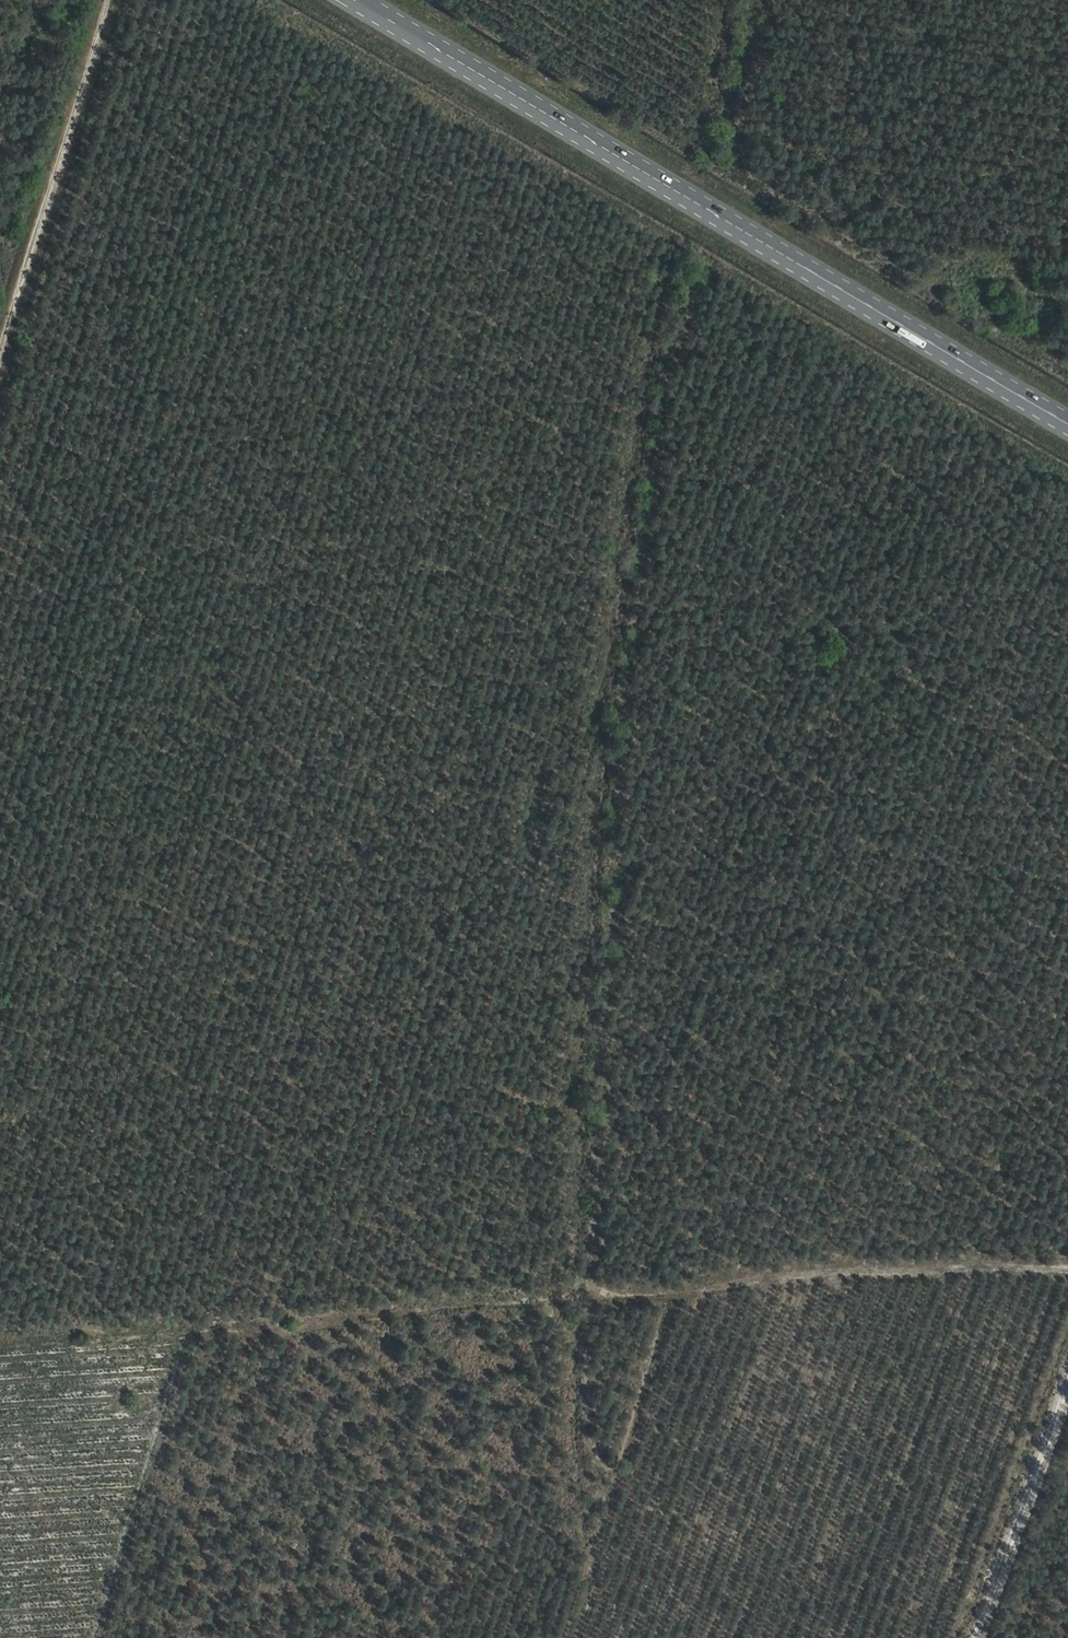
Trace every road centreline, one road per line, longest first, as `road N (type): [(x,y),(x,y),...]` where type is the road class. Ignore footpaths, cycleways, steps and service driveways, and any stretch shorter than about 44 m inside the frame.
road 1 (secondary): [(355,0),(1067,424)]
road 2 (track): [(0,353),(107,0)]
road 3 (track): [(982,1637),(1067,1407)]

